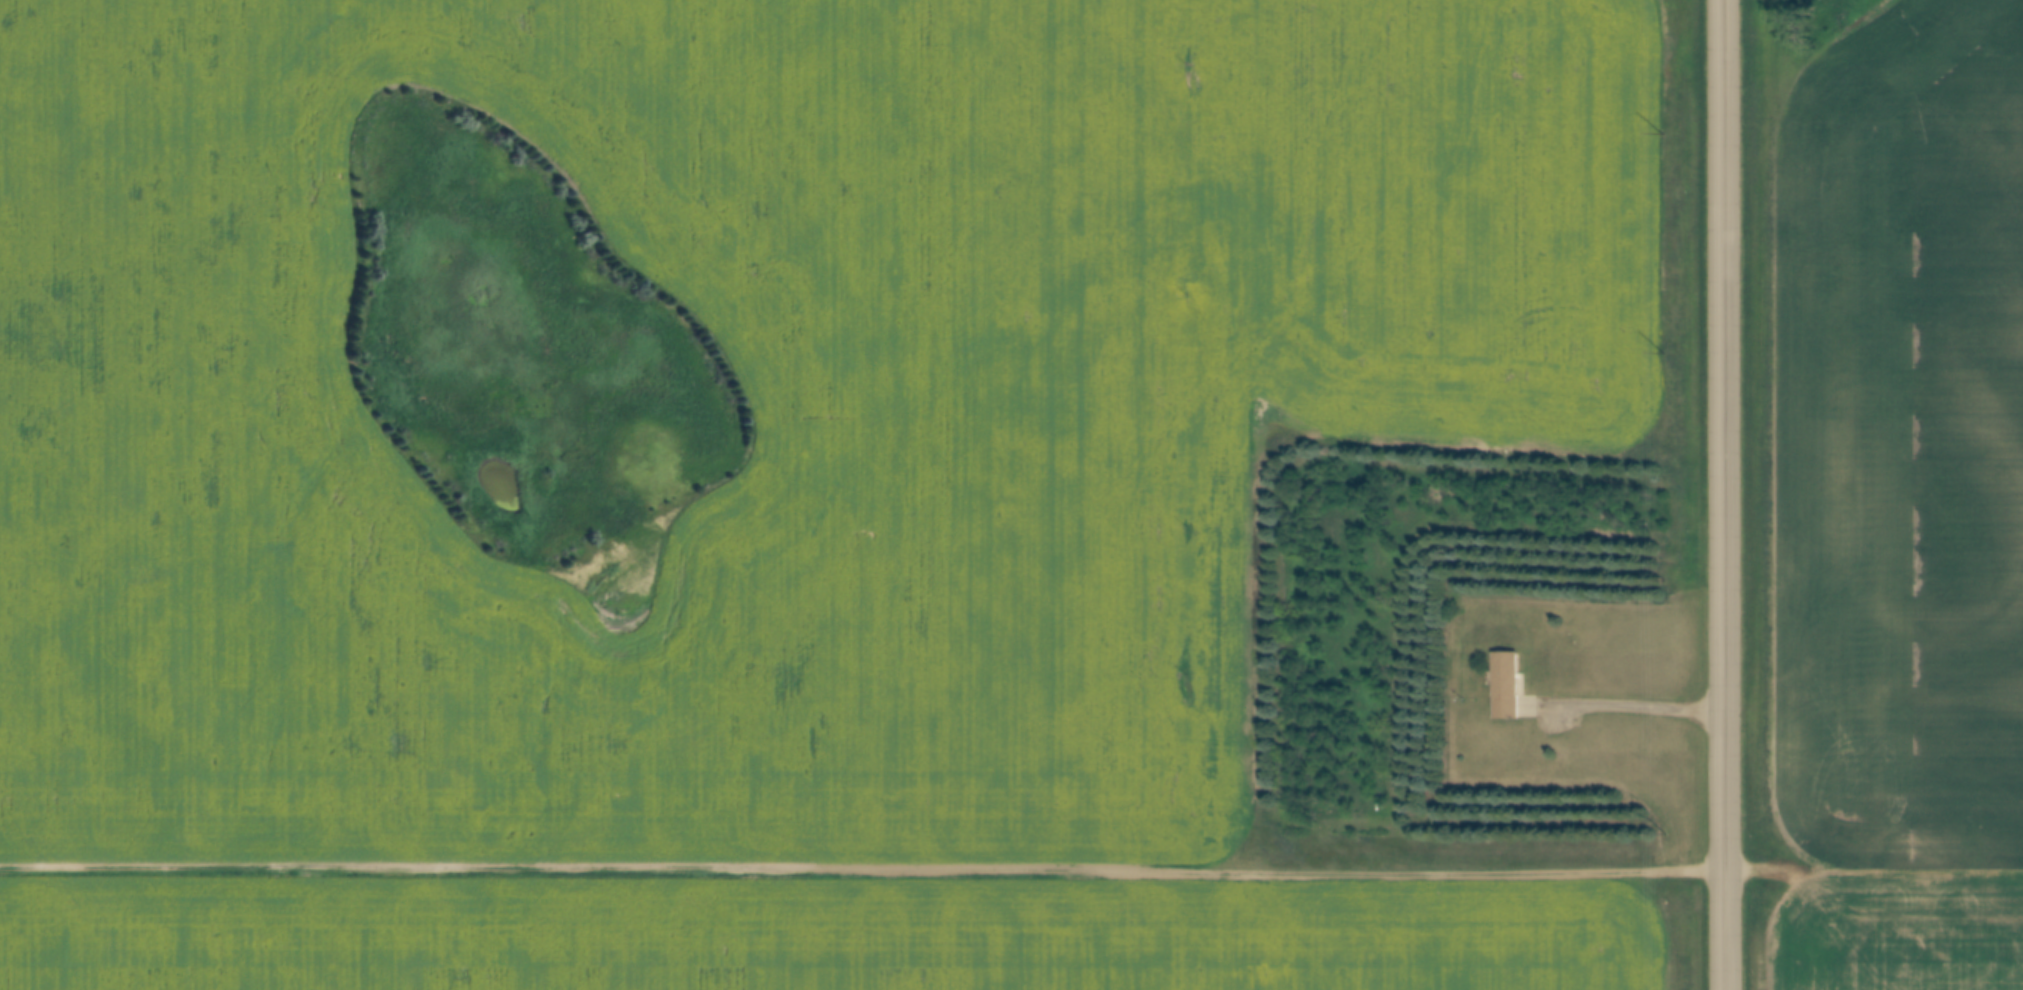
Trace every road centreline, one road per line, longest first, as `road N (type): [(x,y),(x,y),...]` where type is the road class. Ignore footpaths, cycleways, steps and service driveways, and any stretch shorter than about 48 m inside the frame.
road 1 (track): [(1729,868),(0,866)]
road 2 (tertiary): [(1728,989),(1724,0)]

